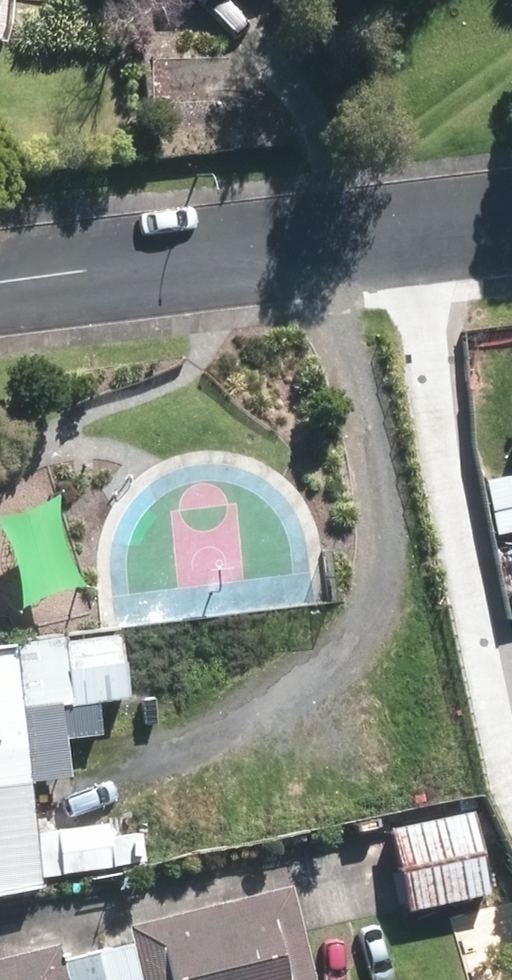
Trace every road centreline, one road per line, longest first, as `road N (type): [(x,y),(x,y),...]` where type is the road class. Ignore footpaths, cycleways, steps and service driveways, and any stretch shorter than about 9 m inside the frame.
road 1 (track): [(316,246),(369,482),(376,561),(360,625),(305,681),(227,729),(98,773)]
road 2 (residential): [(0,285),(511,223)]

